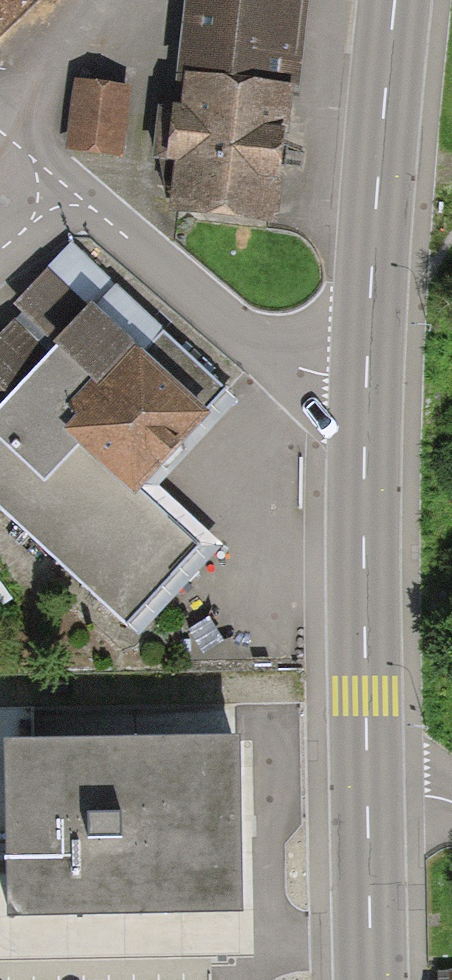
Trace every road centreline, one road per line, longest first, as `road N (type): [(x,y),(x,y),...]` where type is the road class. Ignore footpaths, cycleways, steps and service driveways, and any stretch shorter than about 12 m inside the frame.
road 1 (primary): [(367,377),(366,792)]
road 2 (primary): [(394,0),(367,377)]
road 3 (residential): [(367,377),(287,365),(63,185)]
road 4 (primary): [(366,792),(370,979)]

